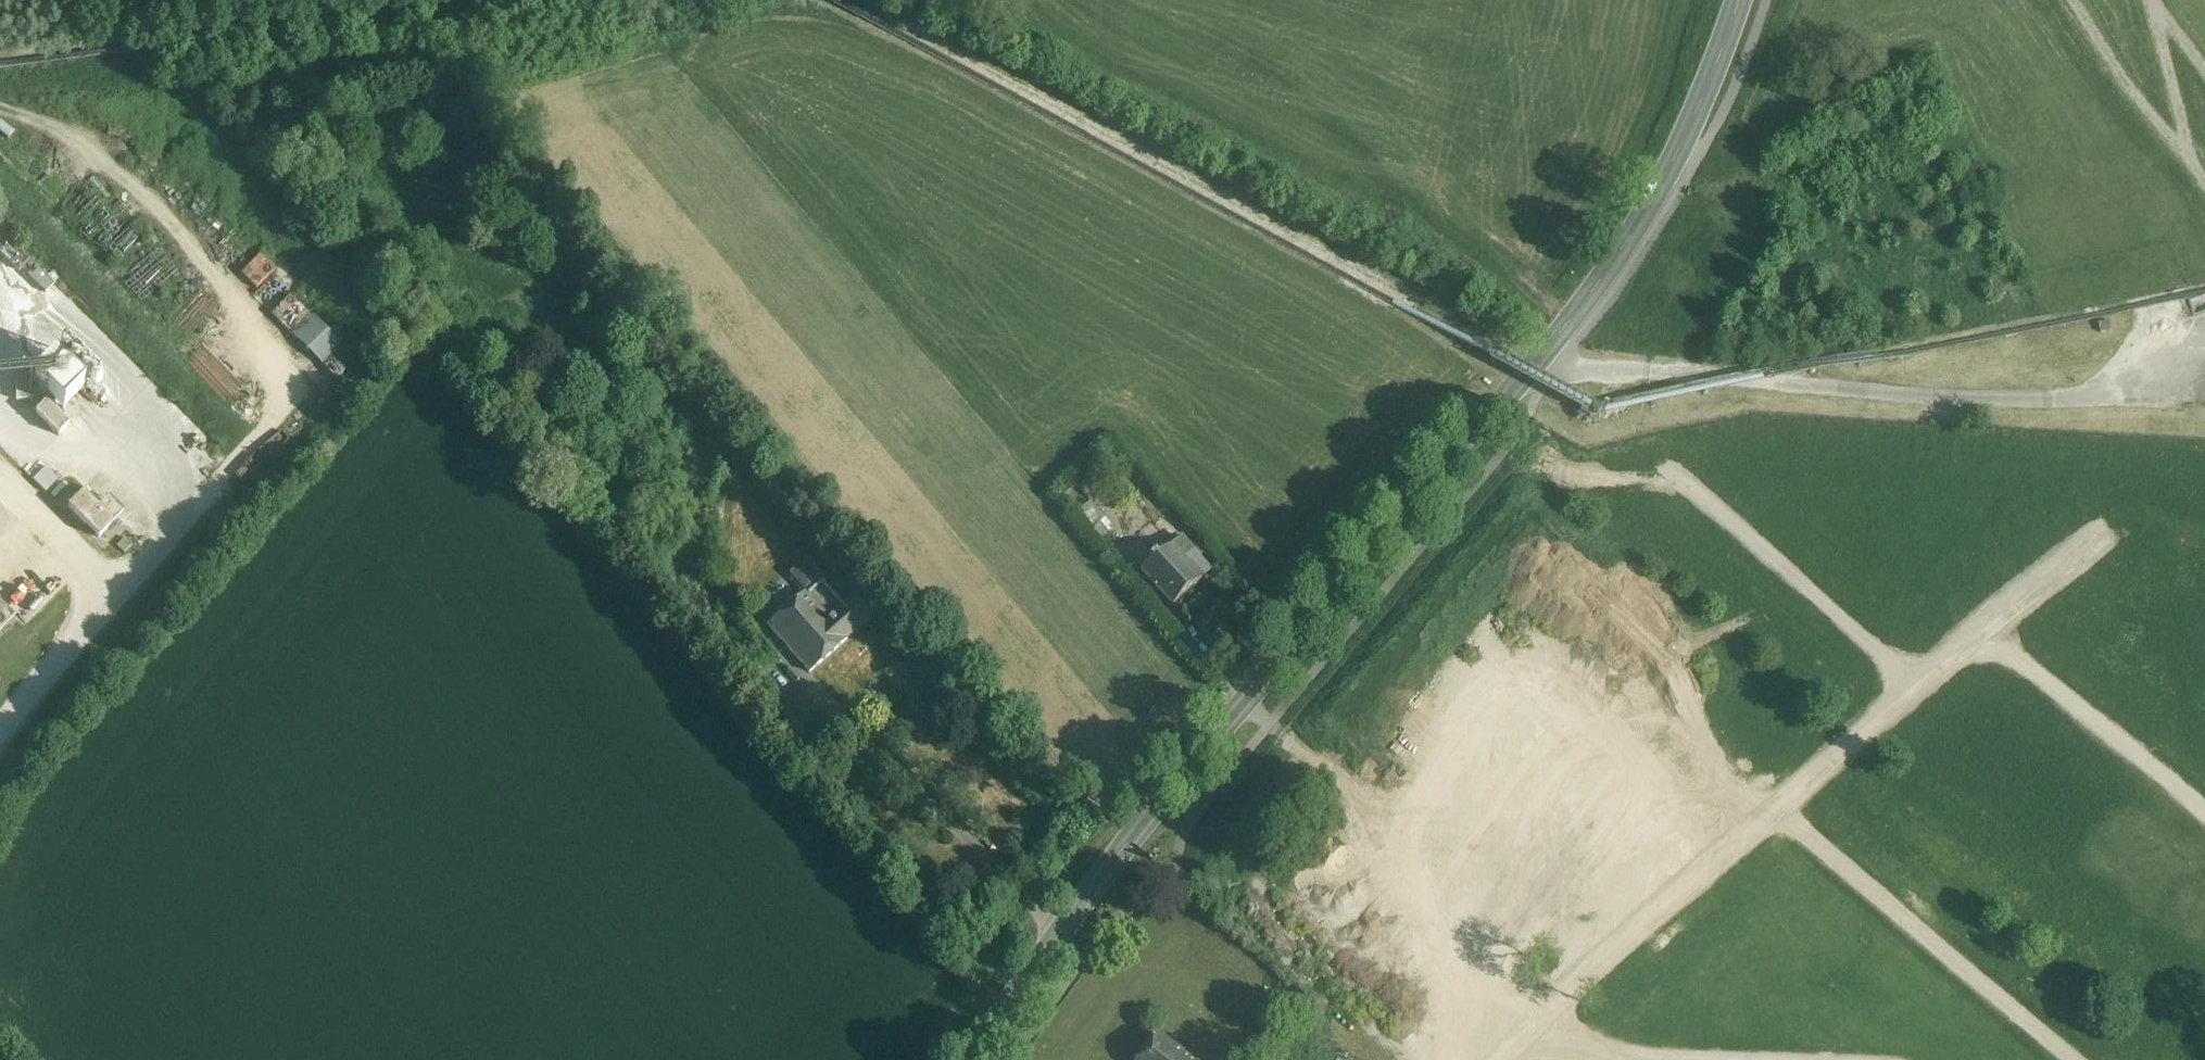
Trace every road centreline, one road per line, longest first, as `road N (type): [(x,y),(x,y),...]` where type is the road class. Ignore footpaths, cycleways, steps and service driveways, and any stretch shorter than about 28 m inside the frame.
road 1 (secondary): [(974,1059),(1248,693),(1545,358),(1688,142),(1741,0)]
road 2 (unclassified): [(0,737),(121,592)]
road 3 (track): [(161,35),(0,56)]

